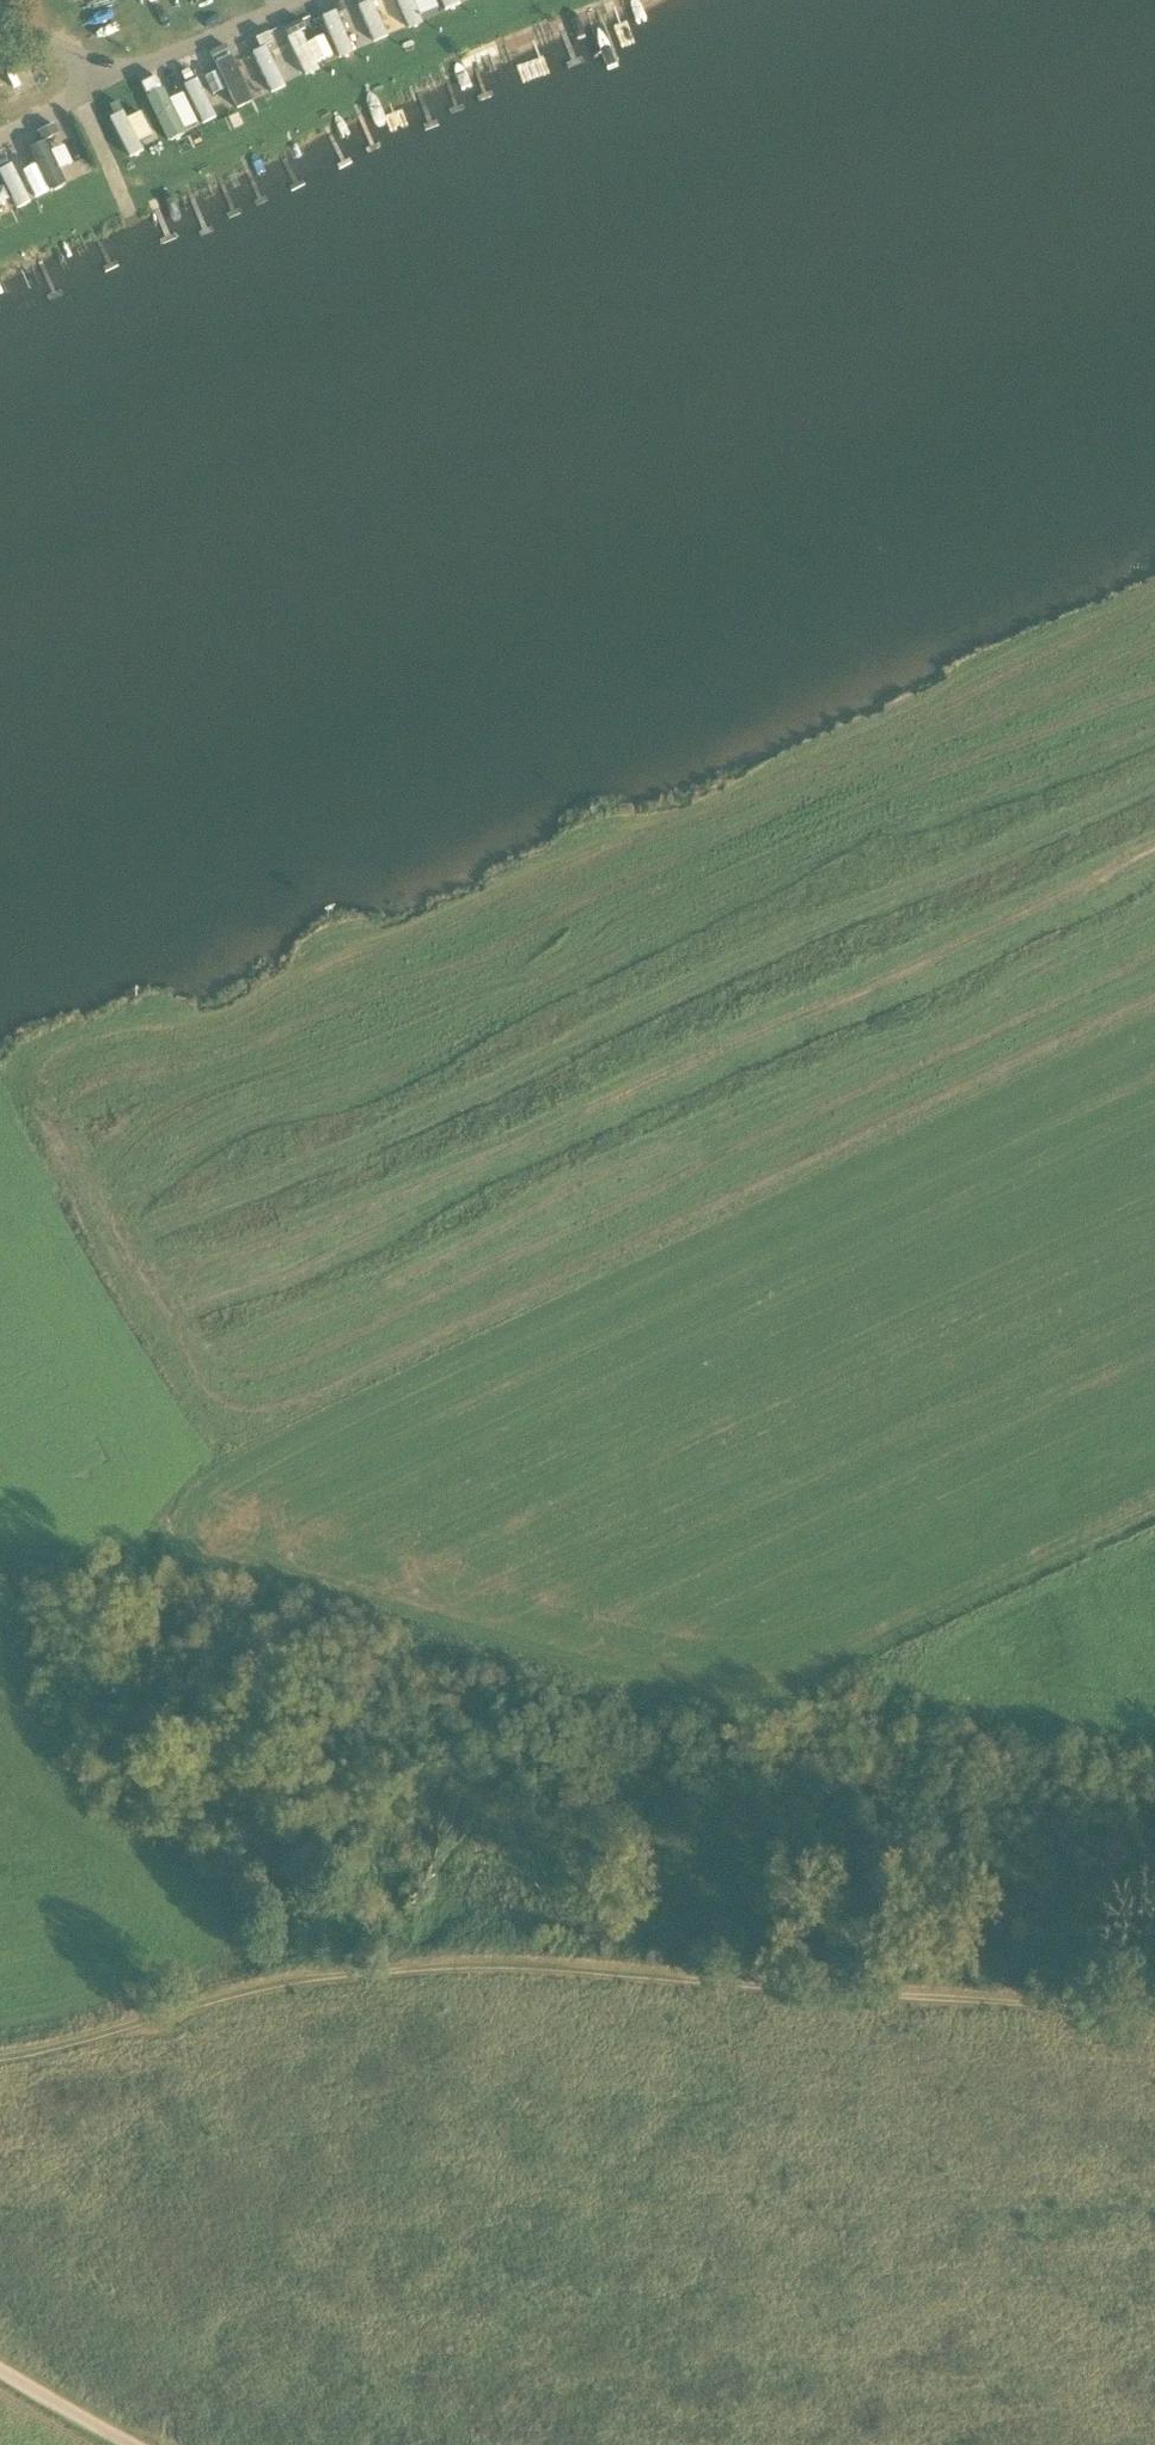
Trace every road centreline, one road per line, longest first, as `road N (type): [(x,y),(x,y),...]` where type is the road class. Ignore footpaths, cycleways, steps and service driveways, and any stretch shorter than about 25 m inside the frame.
road 1 (track): [(0,136),(97,84),(87,64),(44,46),(0,48)]
road 2 (track): [(97,84),(297,0)]
road 3 (track): [(0,2371),(132,2444)]
road 4 (track): [(76,95),(129,213)]

